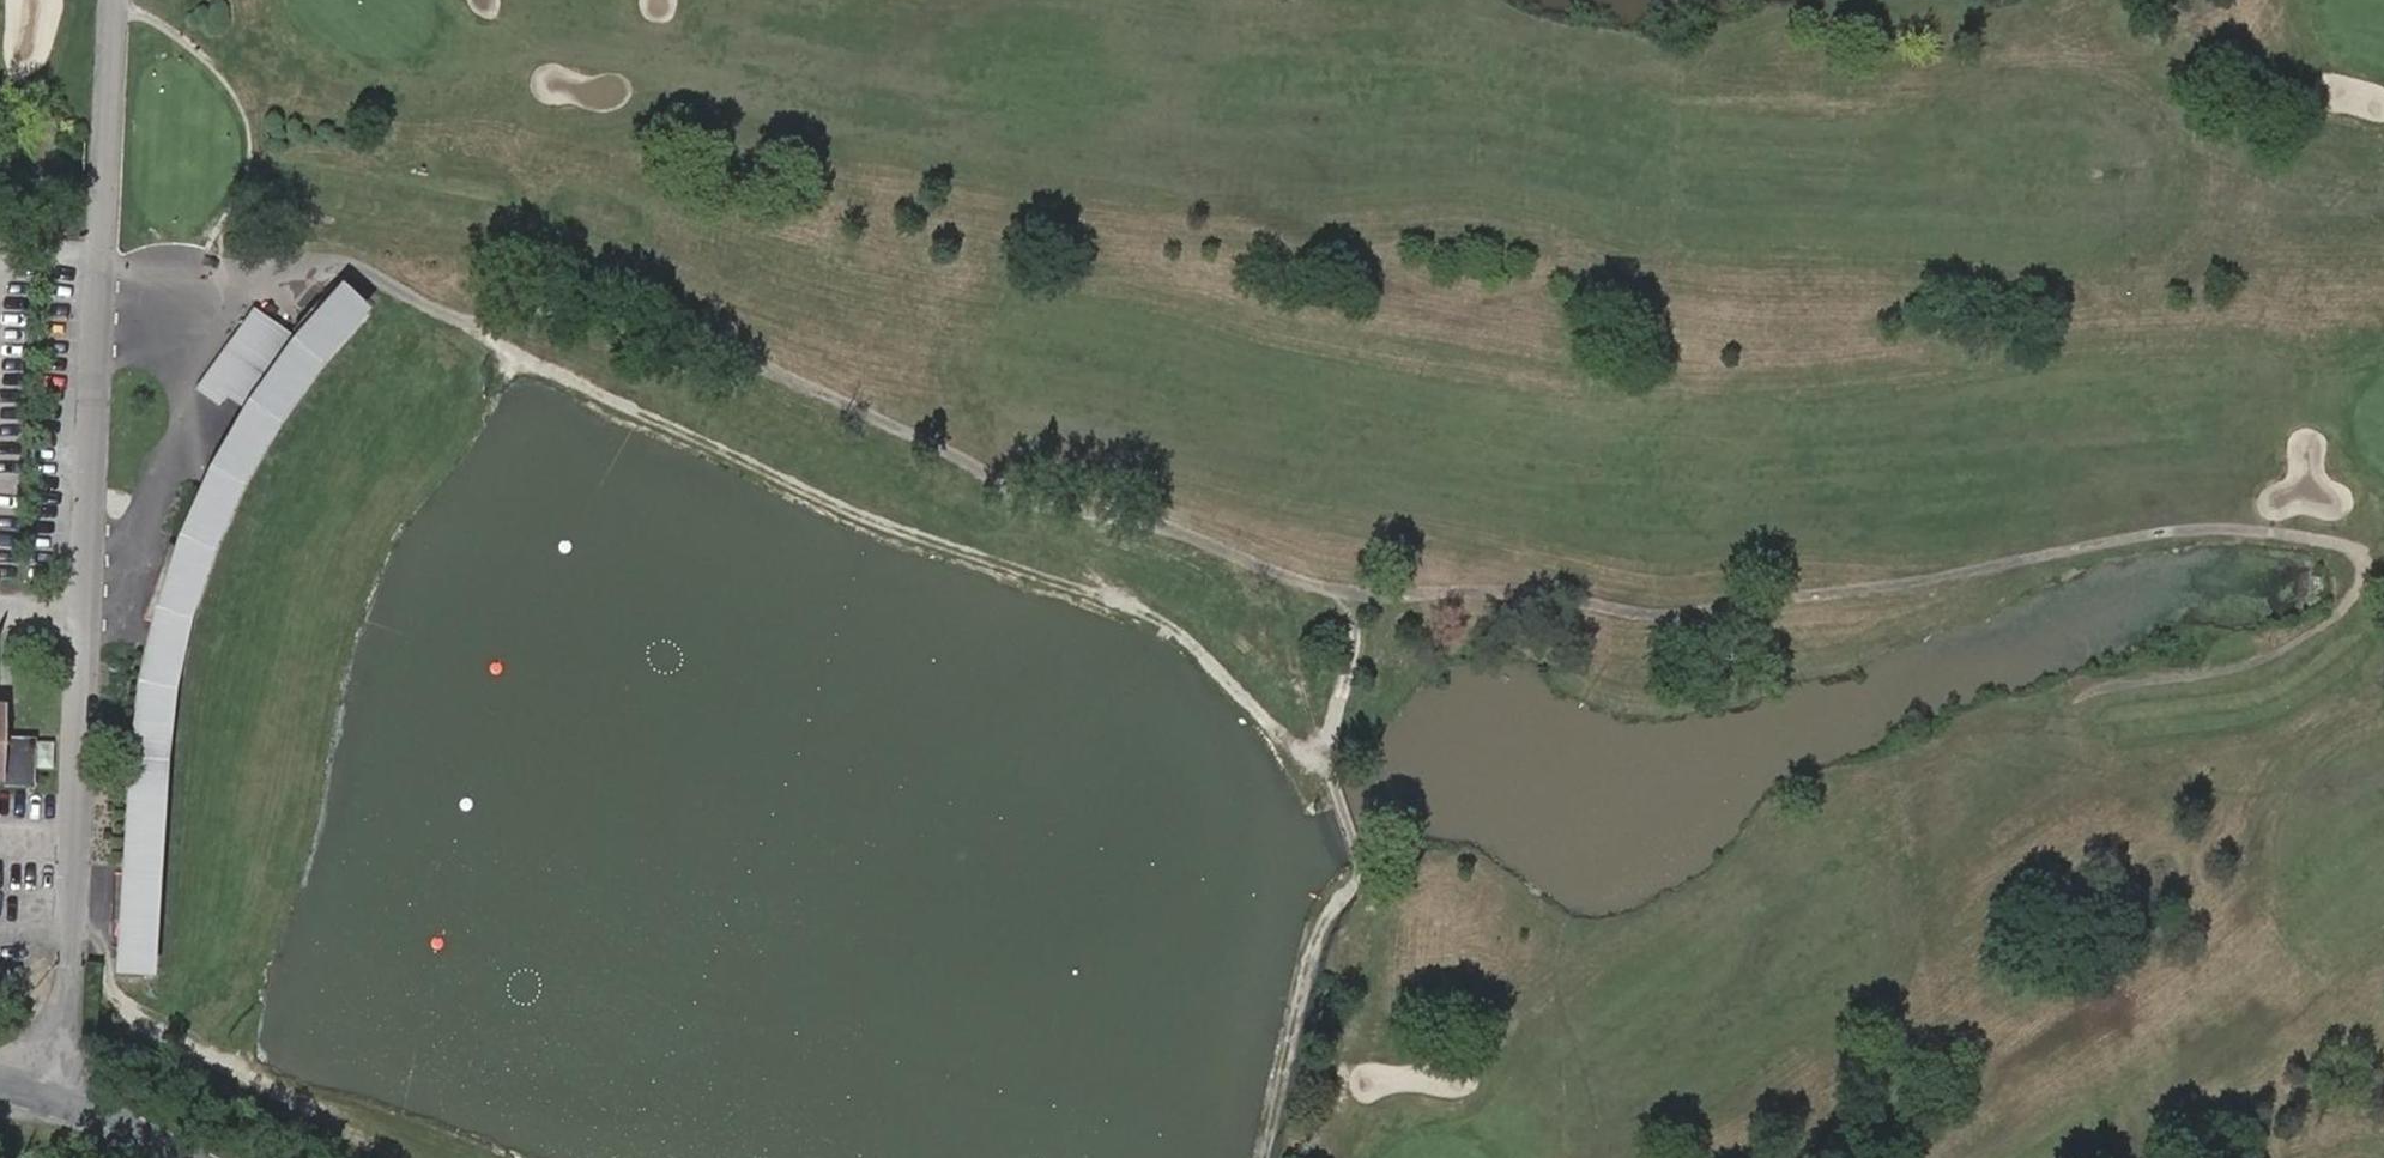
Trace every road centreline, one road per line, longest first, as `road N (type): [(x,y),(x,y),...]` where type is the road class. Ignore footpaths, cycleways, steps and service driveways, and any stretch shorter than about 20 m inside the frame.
road 1 (unclassified): [(0,1091),(121,1127),(181,1157)]

